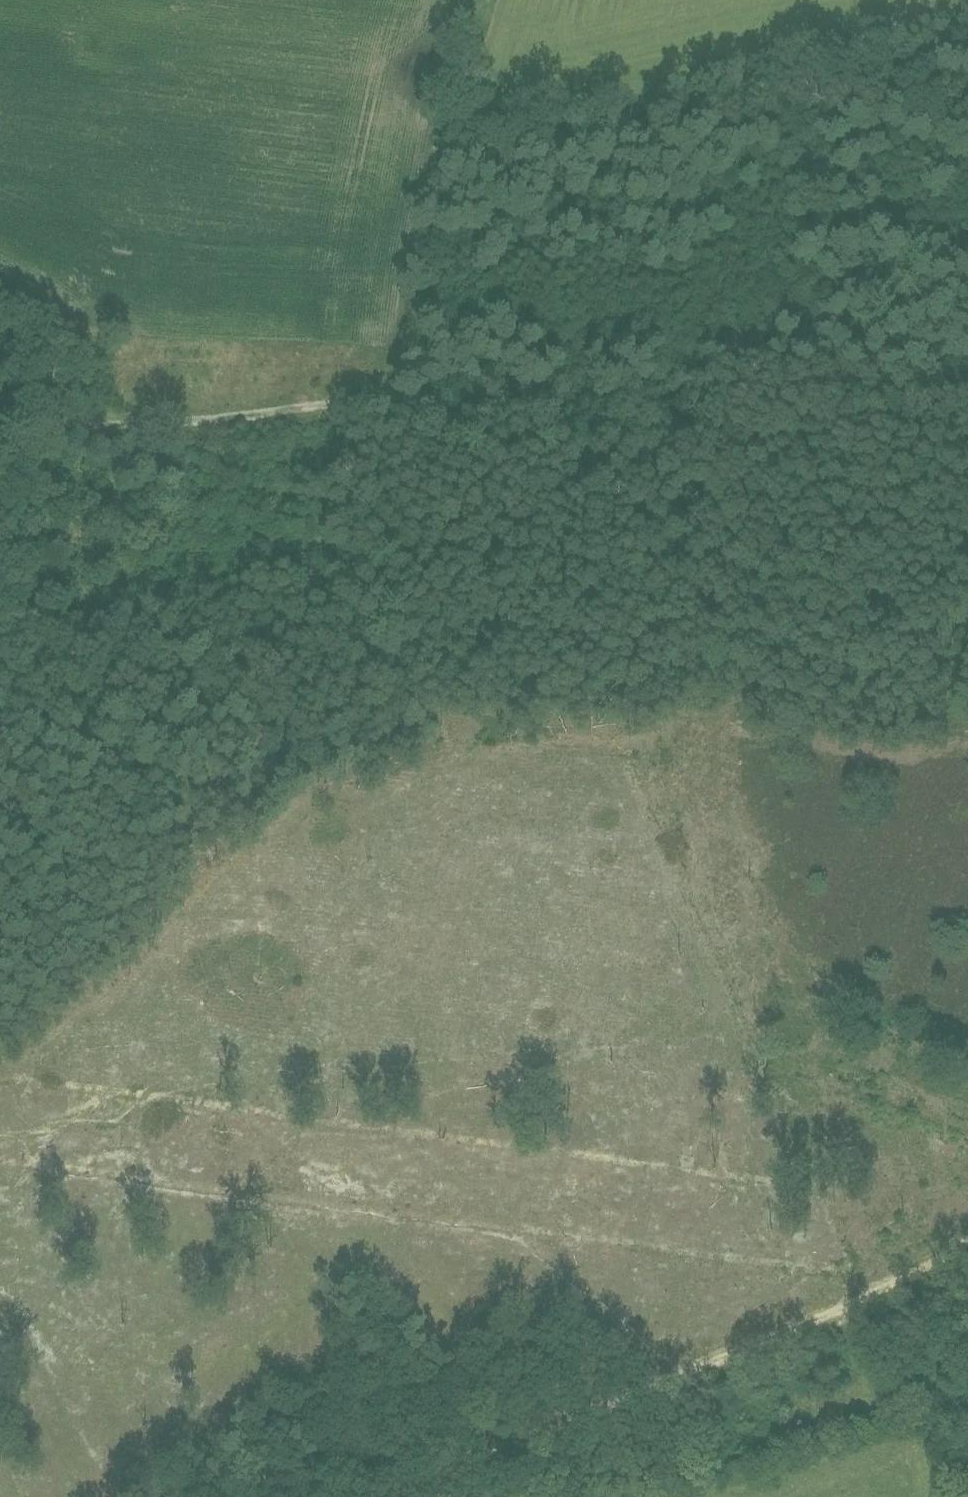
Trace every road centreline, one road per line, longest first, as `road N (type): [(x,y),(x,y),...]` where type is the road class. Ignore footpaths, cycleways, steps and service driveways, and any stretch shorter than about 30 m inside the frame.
road 1 (track): [(0,421),(150,427),(751,387),(967,383)]
road 2 (track): [(669,1380),(967,1245)]
road 3 (track): [(446,1496),(463,1469),(500,1443),(669,1380)]

